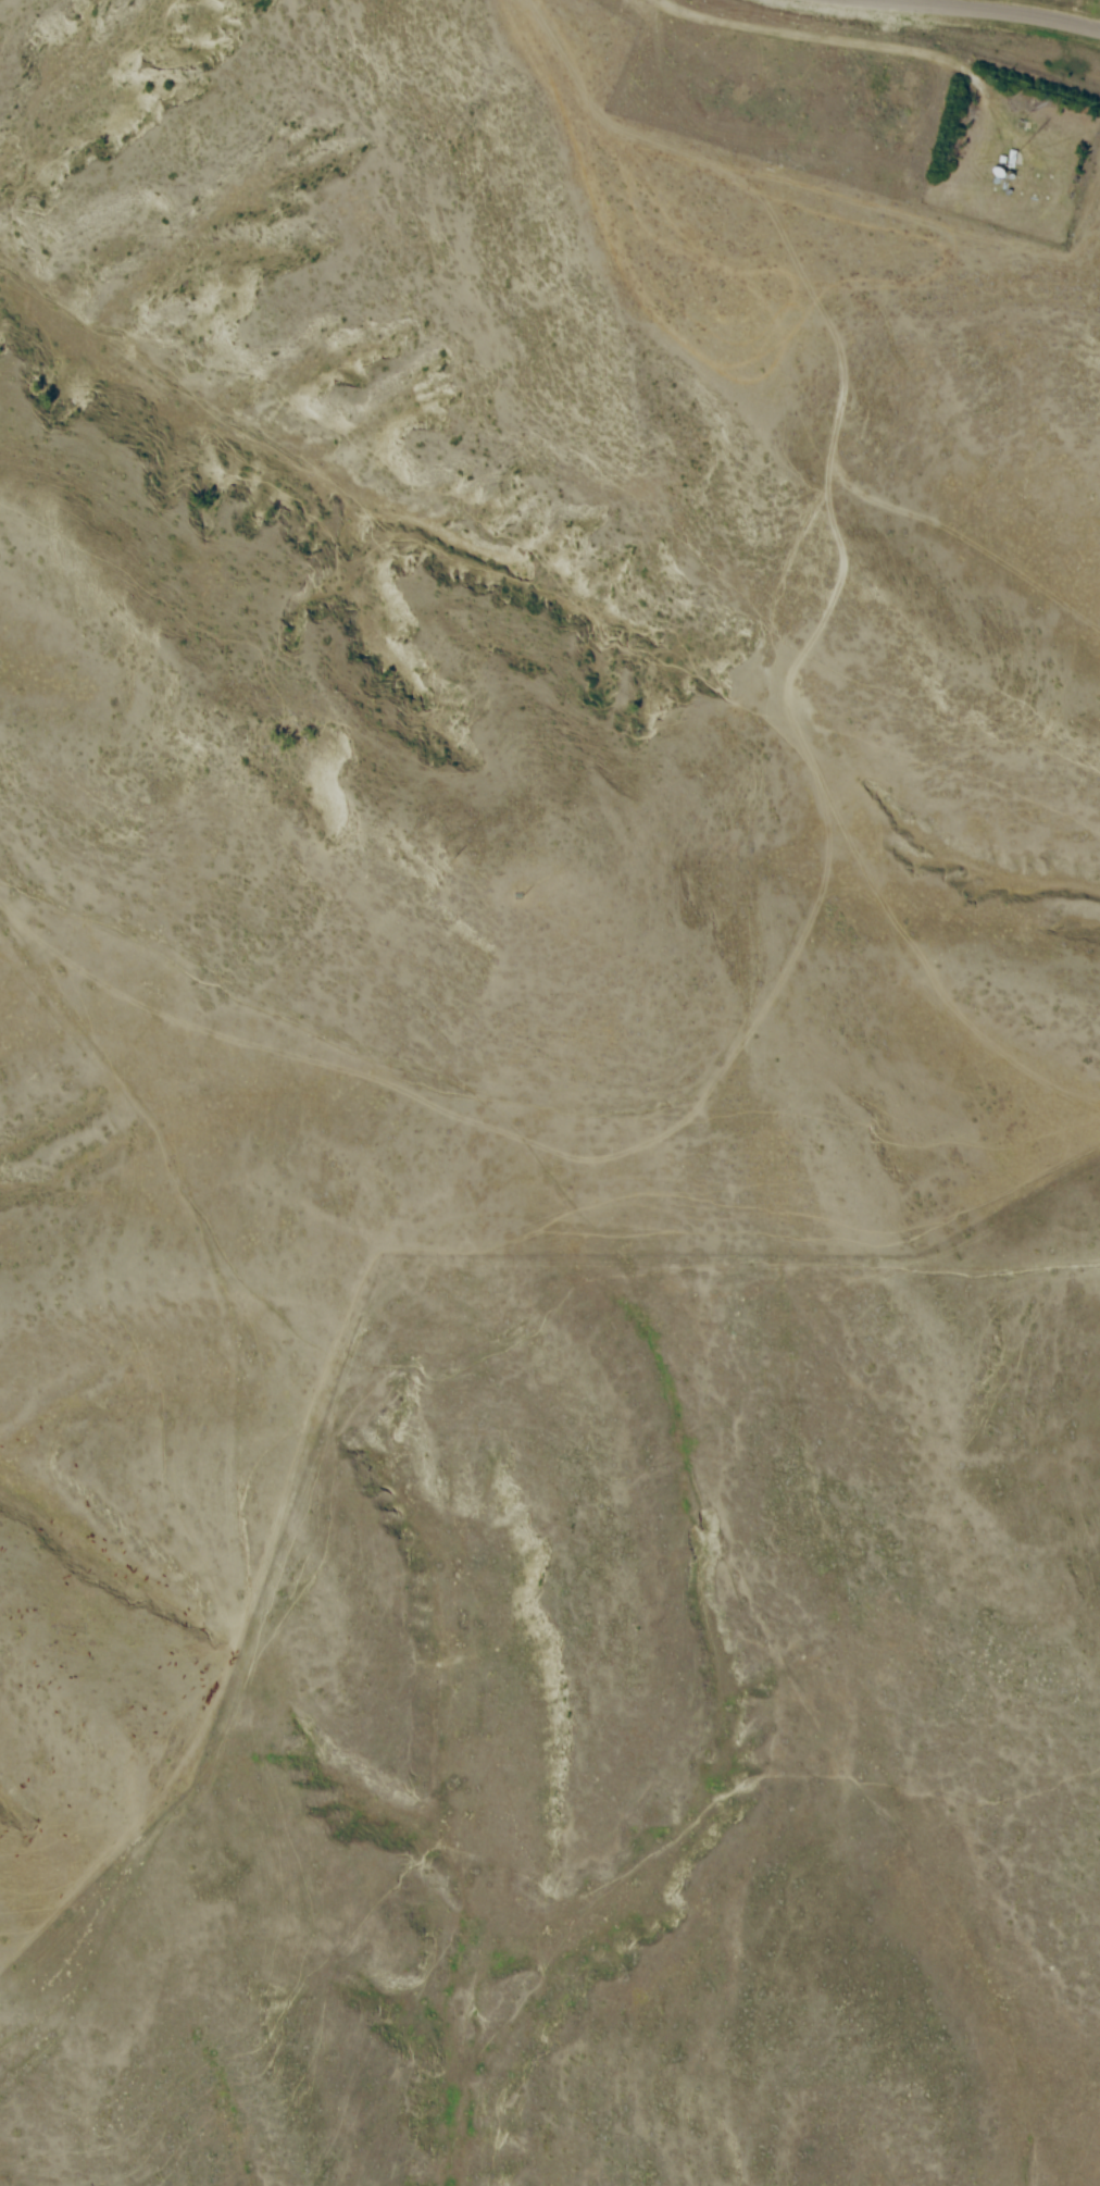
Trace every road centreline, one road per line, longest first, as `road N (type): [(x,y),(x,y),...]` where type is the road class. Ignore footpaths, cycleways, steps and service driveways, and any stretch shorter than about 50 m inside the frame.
road 1 (tertiary): [(1099,34),(1059,21),(830,0)]

